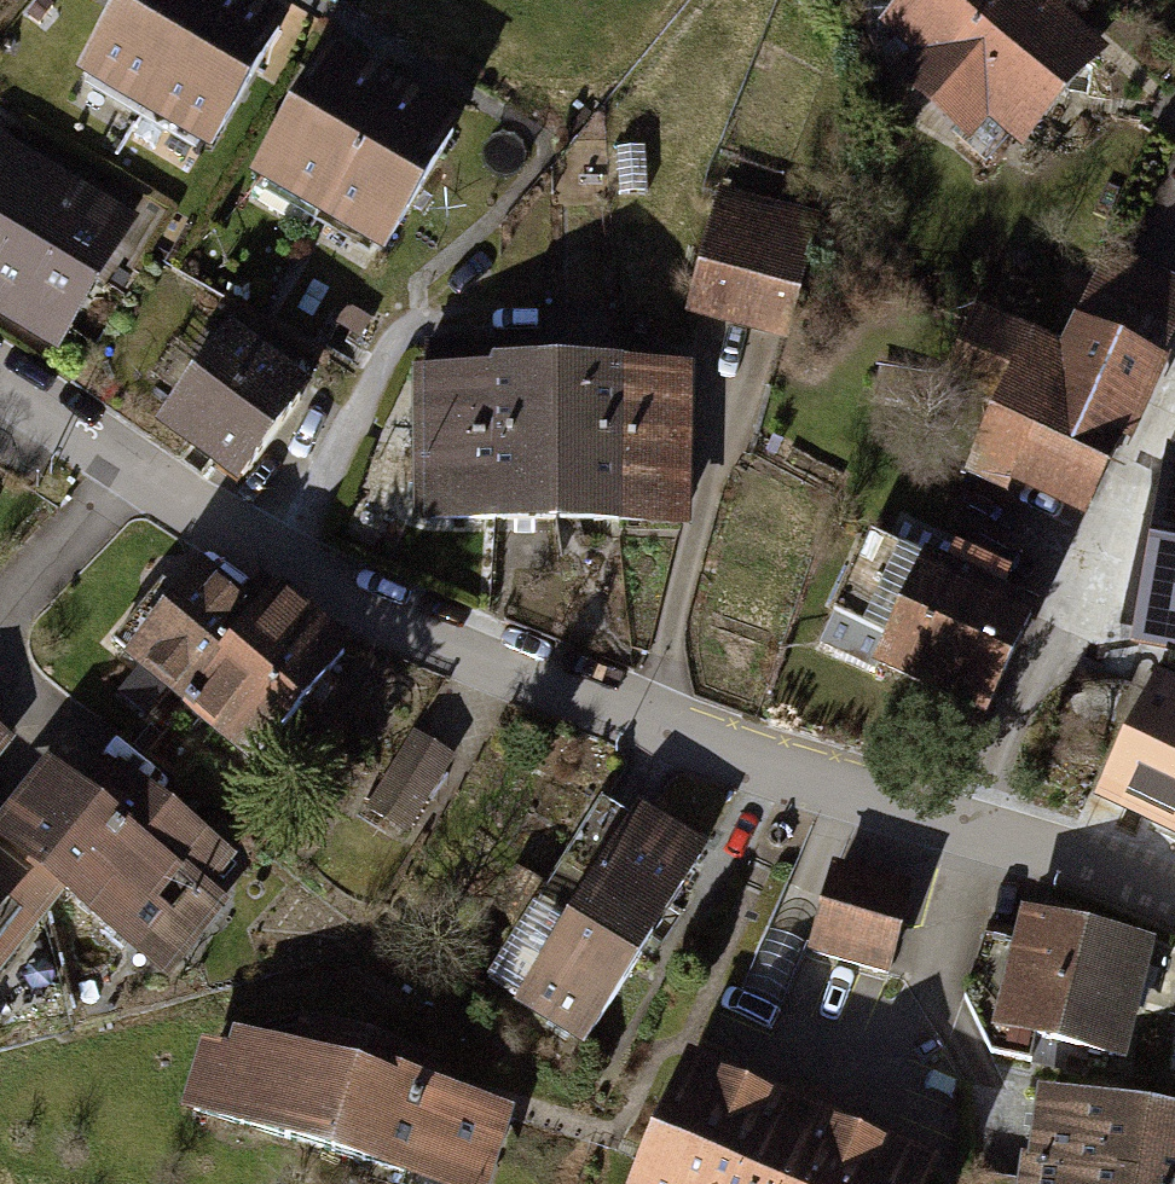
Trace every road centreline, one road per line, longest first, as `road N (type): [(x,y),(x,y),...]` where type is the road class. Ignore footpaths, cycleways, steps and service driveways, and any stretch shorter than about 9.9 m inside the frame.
road 1 (residential): [(1174,898),(648,723),(404,620),(233,534),(0,378)]

